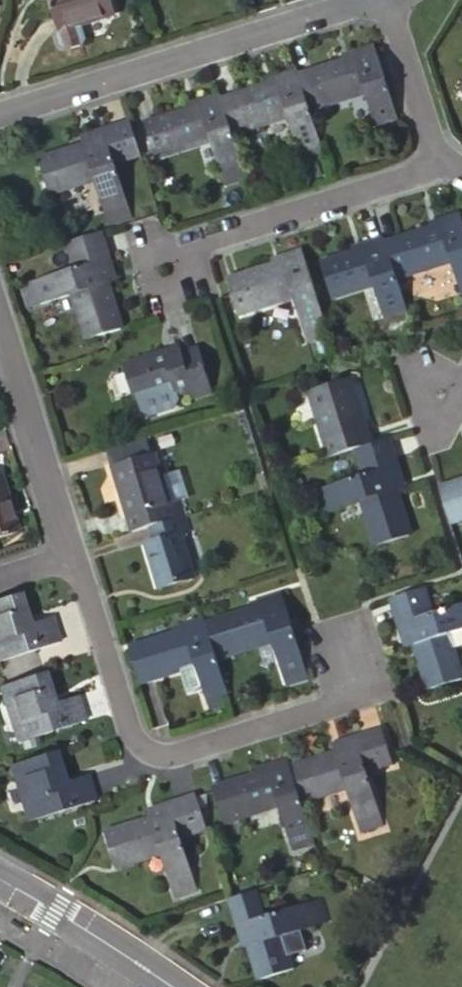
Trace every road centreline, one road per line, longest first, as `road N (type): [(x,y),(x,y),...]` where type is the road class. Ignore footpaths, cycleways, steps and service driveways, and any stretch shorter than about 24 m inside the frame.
road 1 (residential): [(71,551),(132,738),(152,754),(172,757),(363,696),(352,657)]
road 2 (residential): [(0,116),(374,0)]
road 3 (residential): [(174,252),(437,165)]
road 4 (tertiary): [(0,880),(172,986)]
road 5 (residential): [(56,508),(0,328)]
road 6 (residential): [(437,165),(388,0)]

